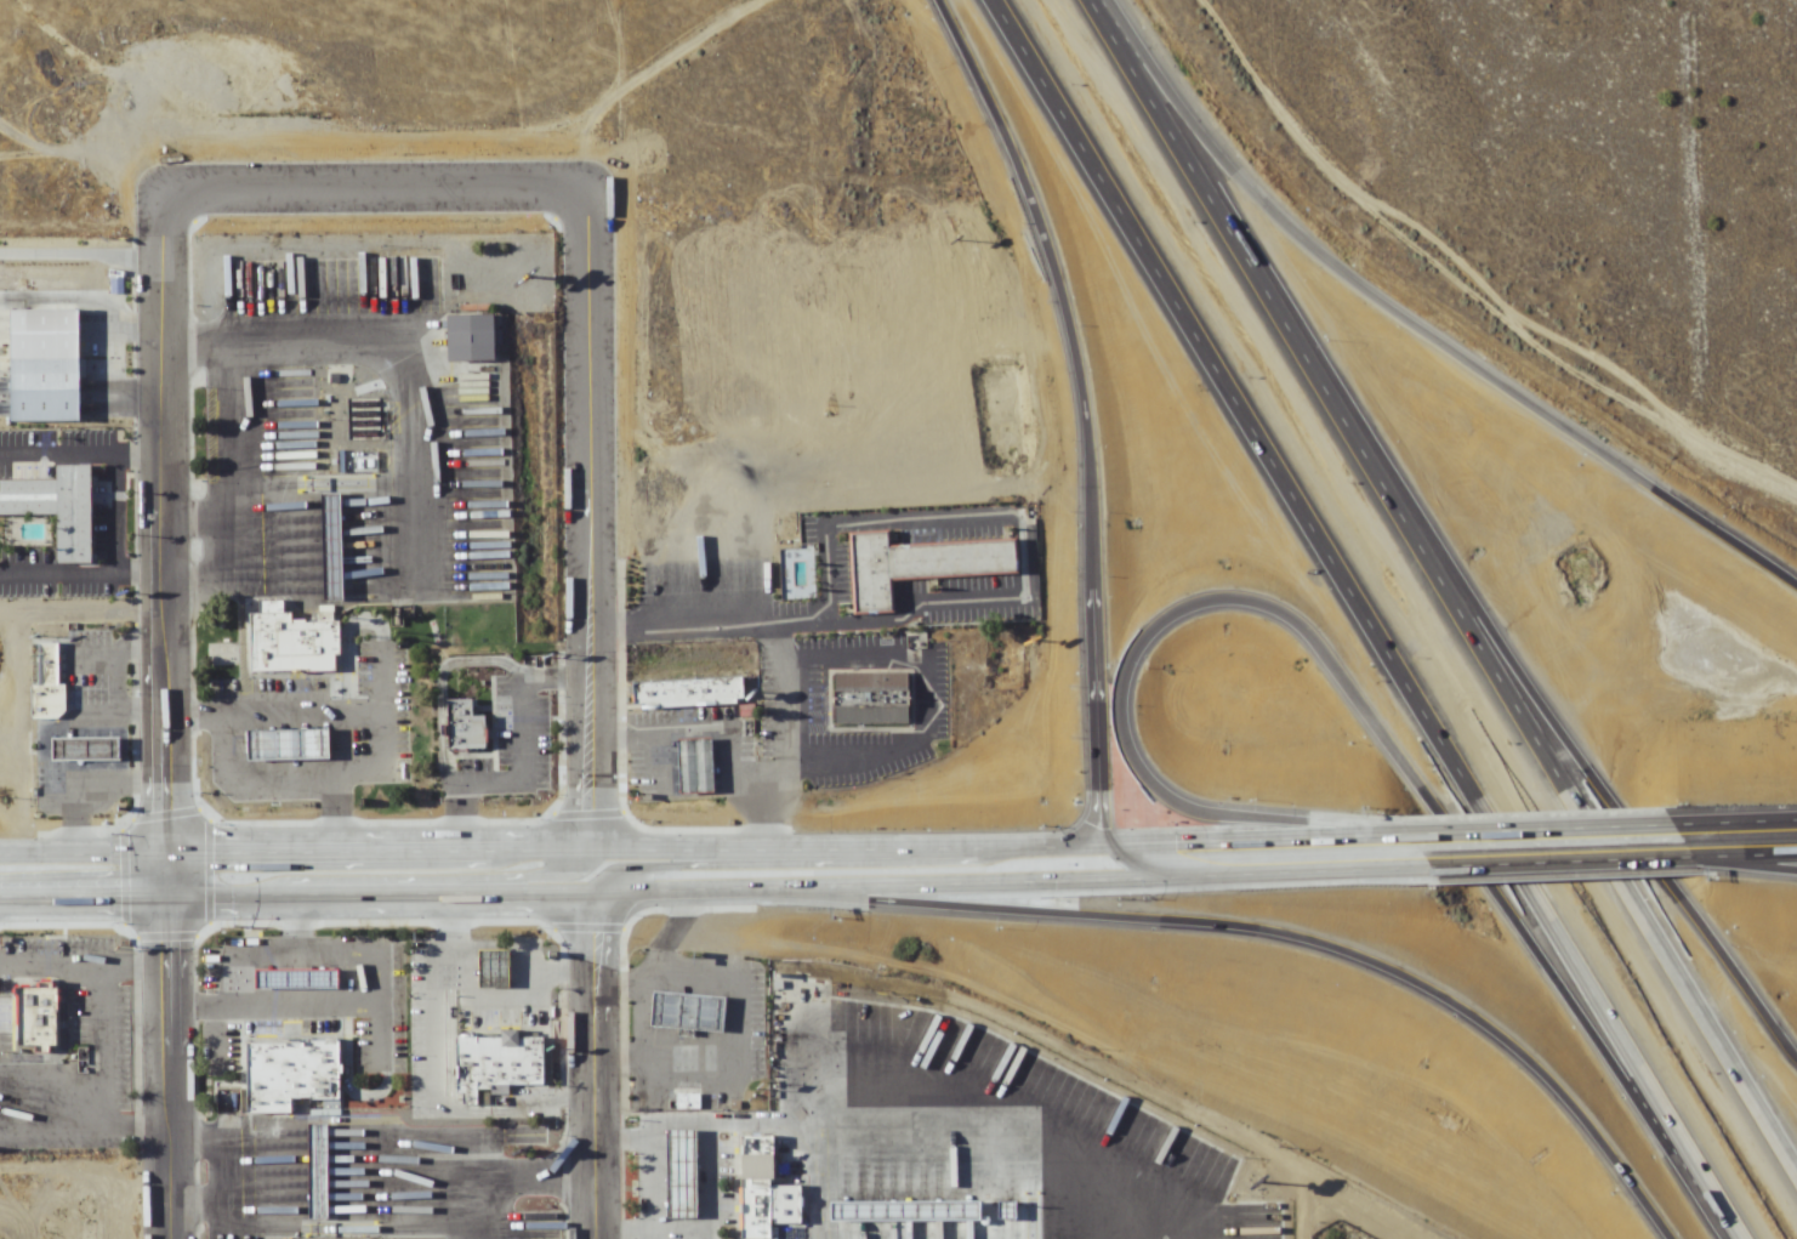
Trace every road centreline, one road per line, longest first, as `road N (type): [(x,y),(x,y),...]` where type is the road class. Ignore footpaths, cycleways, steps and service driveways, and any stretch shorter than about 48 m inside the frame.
road 1 (motorway): [(1005,0),(1755,1238)]
road 2 (motorway): [(1796,1153),(1104,0)]
road 3 (motorway): [(1404,837),(1200,819),(1164,801),(1126,755),(1119,728),(1118,695),(1145,638),(1172,616),(1228,601),(1304,631),(1630,1087),(1700,1148)]
road 4 (trunk): [(1105,868),(737,885),(0,887)]
road 5 (residential): [(172,194),(165,1238)]
road 6 (residential): [(603,1238),(598,194)]
road 7 (motorway): [(945,0),(1031,208),(1077,371),(1090,518),(1092,830),(1108,888)]
road 8 (motorway): [(1796,586),(1309,254),(1238,176),(1109,0)]
road 9 (motorway): [(882,913),(1230,928),(1367,964),(1478,1023),(1526,1062),(1667,1238)]
road 10 (trunk): [(0,909),(797,905)]
road 11 (track): [(1796,498),(1607,393),(1514,331),(1319,167),(1198,0)]
road 12 (trunk): [(797,905),(1433,875)]
road 13 (residential): [(172,194),(598,194)]
road 14 (trunk): [(1404,837),(1105,868)]
road 15 (trunk): [(1433,875),(1708,862)]
road 16 (trunk): [(1666,826),(1404,837)]
road 17 (trunk): [(1796,823),(1666,826)]

